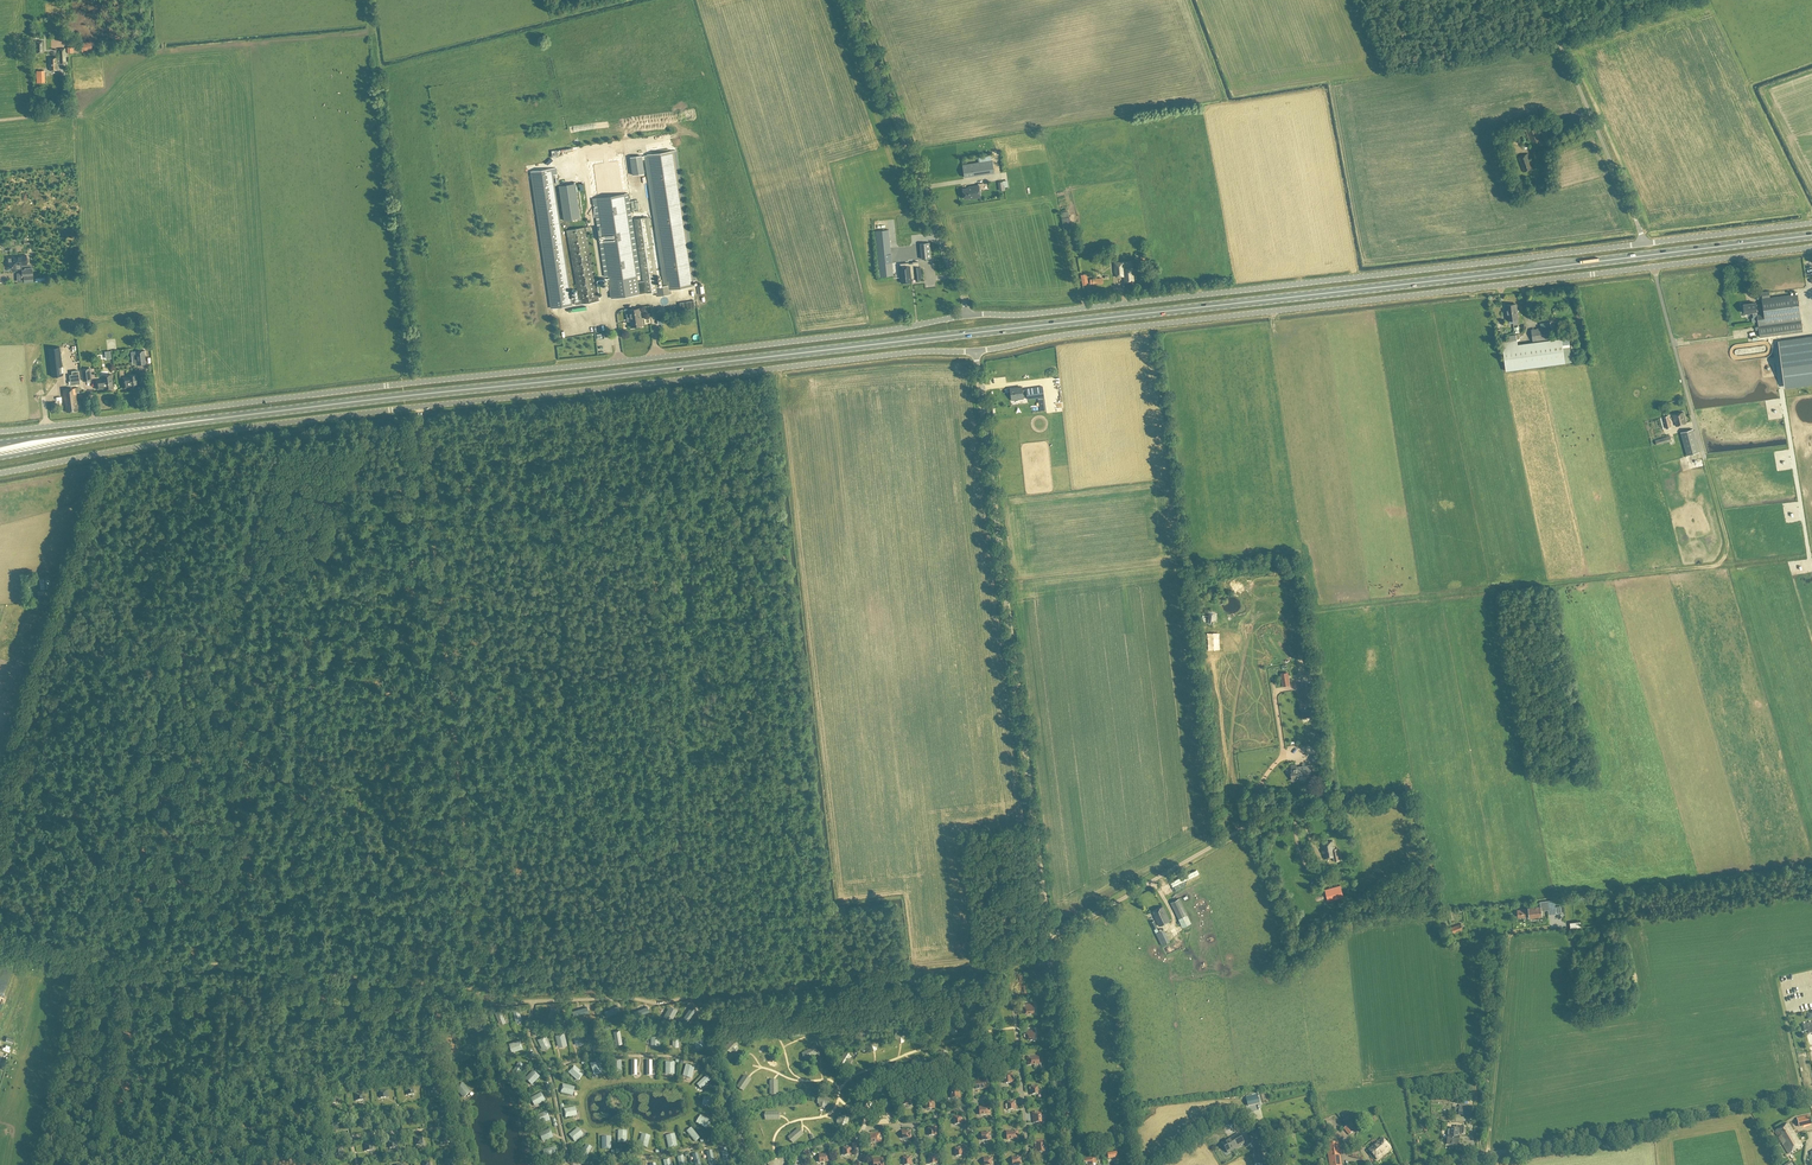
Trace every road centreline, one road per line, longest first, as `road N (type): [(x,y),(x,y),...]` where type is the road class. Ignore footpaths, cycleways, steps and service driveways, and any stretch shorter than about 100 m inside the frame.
road 1 (primary): [(1811,235),(157,426)]
road 2 (unclassified): [(975,351),(910,352),(229,430),(0,473)]
road 3 (unclassified): [(0,432),(968,315)]
road 4 (unclassified): [(1811,247),(975,351)]
road 5 (unclassified): [(968,315),(1645,243)]
road 6 (unclassified): [(1049,936),(975,351)]
road 7 (track): [(420,407),(479,990)]
road 8 (track): [(1315,609),(1717,565),(1727,547),(1704,457)]
road 9 (track): [(479,990),(105,953)]
road 10 (unclassified): [(1811,1097),(1654,1121),(1462,1164)]
road 11 (unclassified): [(968,315),(851,0)]
road 12 (track): [(5,742),(98,454)]
road 13 (unclassified): [(1049,936),(1261,819),(1306,803)]
road 14 (unclassified): [(1645,243),(1538,0)]
road 15 (track): [(955,973),(870,997),(706,1010)]
road 16 (unclassified): [(1072,1164),(1049,936)]
road 17 (track): [(70,1164),(105,953)]
road 18 (track): [(479,990),(495,1078),(519,1103),(530,1164)]
road 19 (unclassified): [(1645,243),(1811,223)]
road 20 (primary): [(0,457),(157,426)]
road 21 (primary): [(157,426),(0,442)]

